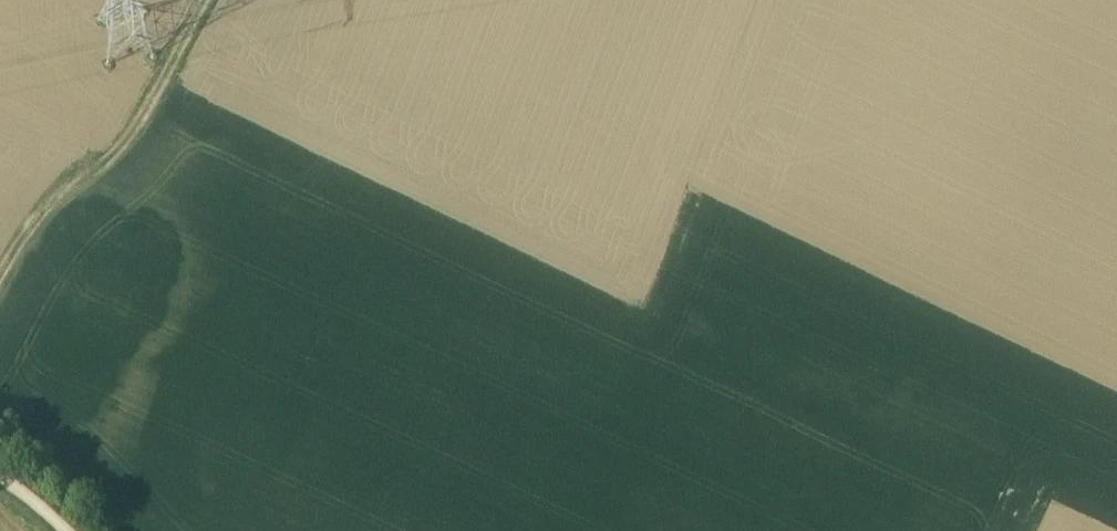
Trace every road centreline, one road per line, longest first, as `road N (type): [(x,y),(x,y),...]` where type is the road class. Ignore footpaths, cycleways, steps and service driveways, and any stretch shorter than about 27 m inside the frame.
road 1 (track): [(0,272),(58,194),(141,125),(213,0)]

